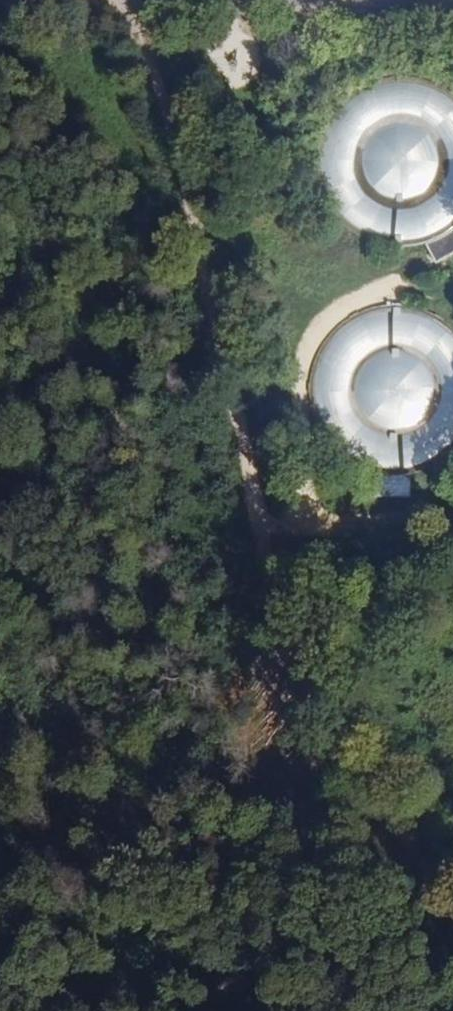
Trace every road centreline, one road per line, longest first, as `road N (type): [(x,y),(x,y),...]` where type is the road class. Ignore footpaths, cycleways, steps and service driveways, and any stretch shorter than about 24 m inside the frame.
road 1 (track): [(411,856),(280,633),(254,571),(140,32),(126,0)]

